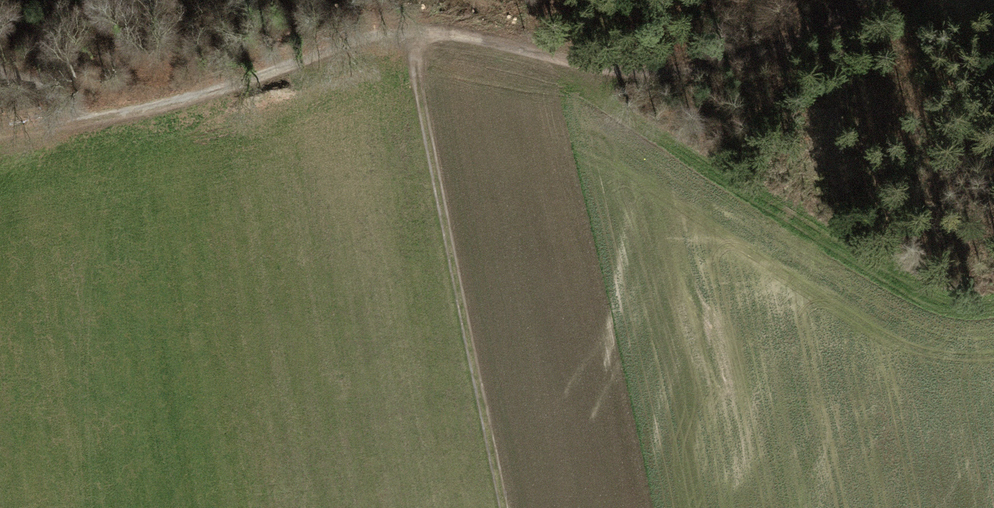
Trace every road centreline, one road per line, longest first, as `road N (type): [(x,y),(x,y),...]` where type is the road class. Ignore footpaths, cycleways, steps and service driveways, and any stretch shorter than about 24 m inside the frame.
road 1 (track): [(864,0),(860,19),(721,63),(626,75),(504,39),(359,35),(274,72),(98,119)]
road 2 (track): [(506,507),(409,33)]
road 3 (track): [(860,19),(862,112),(917,249)]

